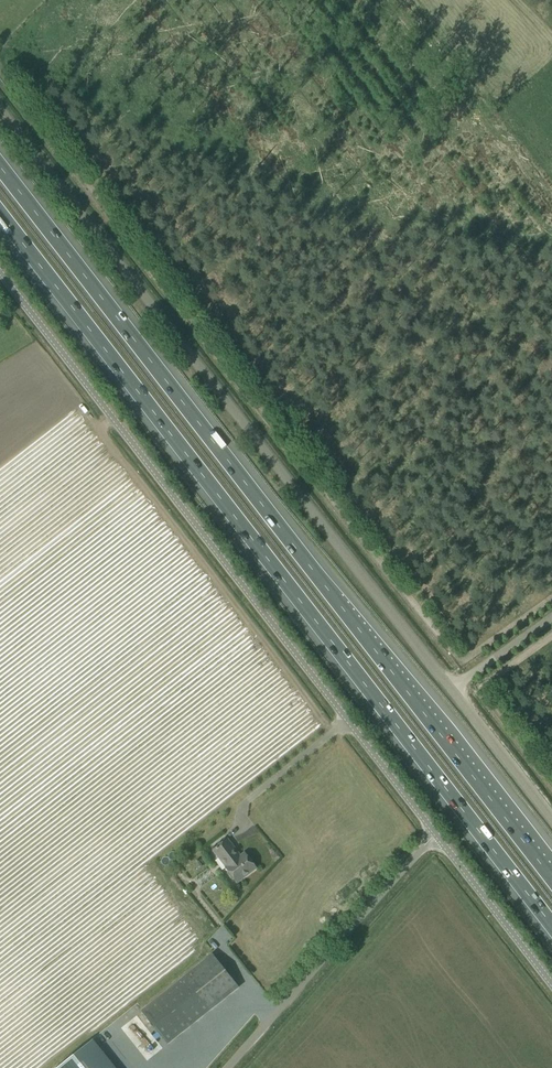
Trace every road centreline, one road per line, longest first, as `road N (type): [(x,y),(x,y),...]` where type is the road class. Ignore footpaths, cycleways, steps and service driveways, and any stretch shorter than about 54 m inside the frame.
road 1 (motorway): [(551,879),(0,164)]
road 2 (motorway): [(0,212),(551,926)]
road 3 (unclassified): [(551,820),(0,108)]
road 4 (unclassified): [(433,836),(0,276)]
road 5 (unclassified): [(229,1067),(433,836)]
road 6 (unclassified): [(551,987),(433,836)]

